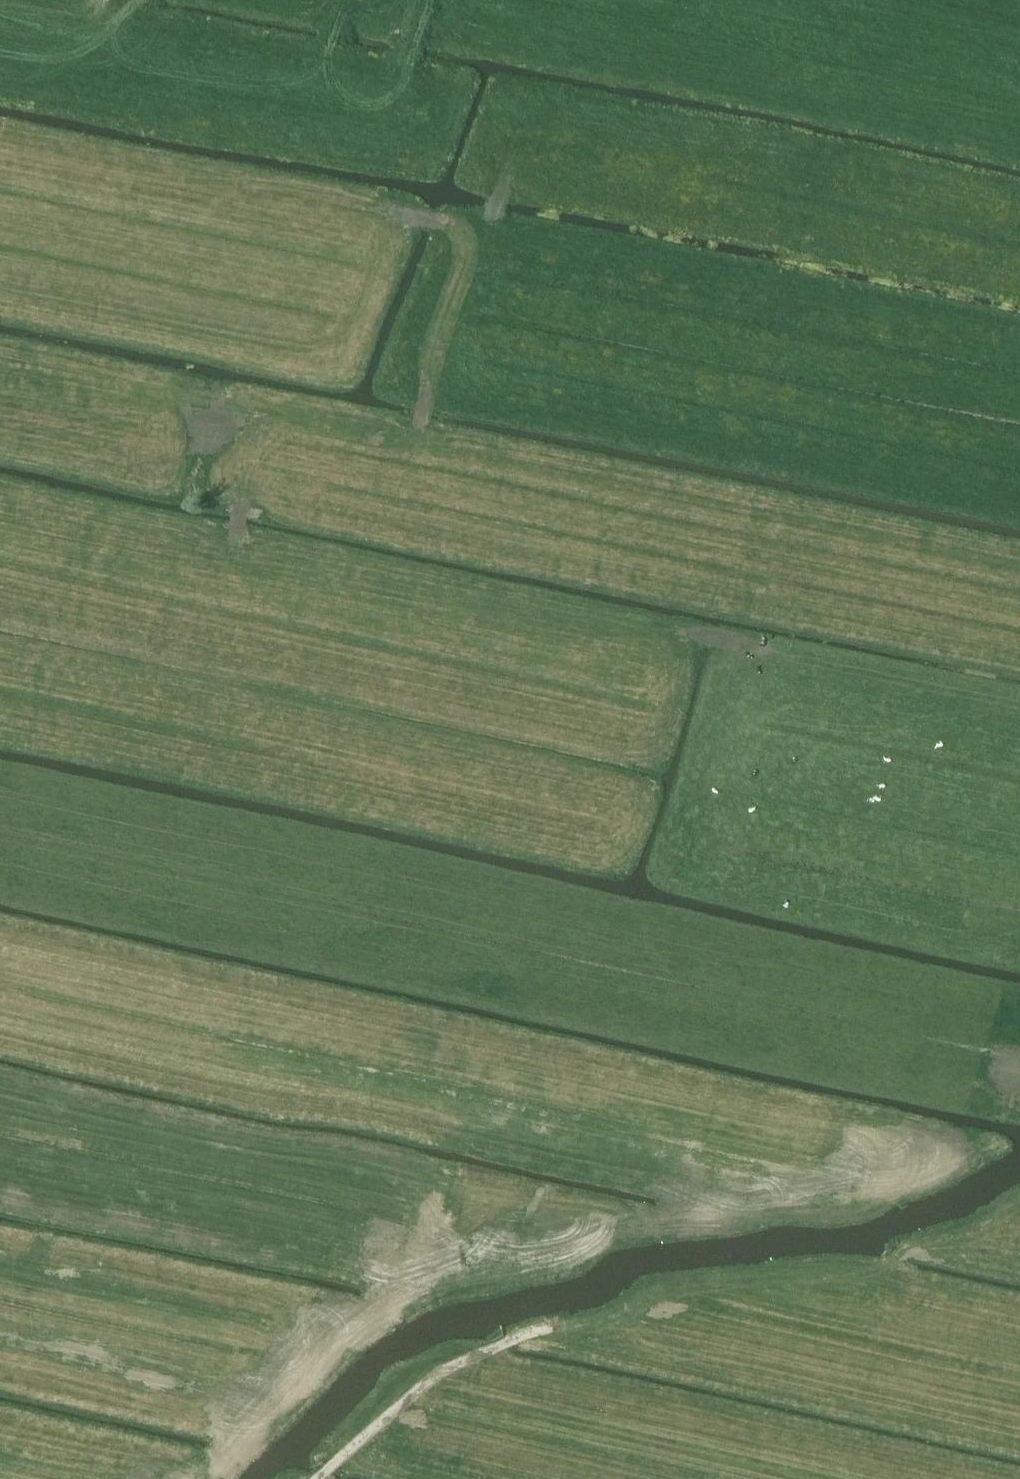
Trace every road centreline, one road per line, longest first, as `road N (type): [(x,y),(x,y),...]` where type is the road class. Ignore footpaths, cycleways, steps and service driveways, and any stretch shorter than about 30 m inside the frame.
road 1 (track): [(317,1478),(439,1374),(547,1329)]

